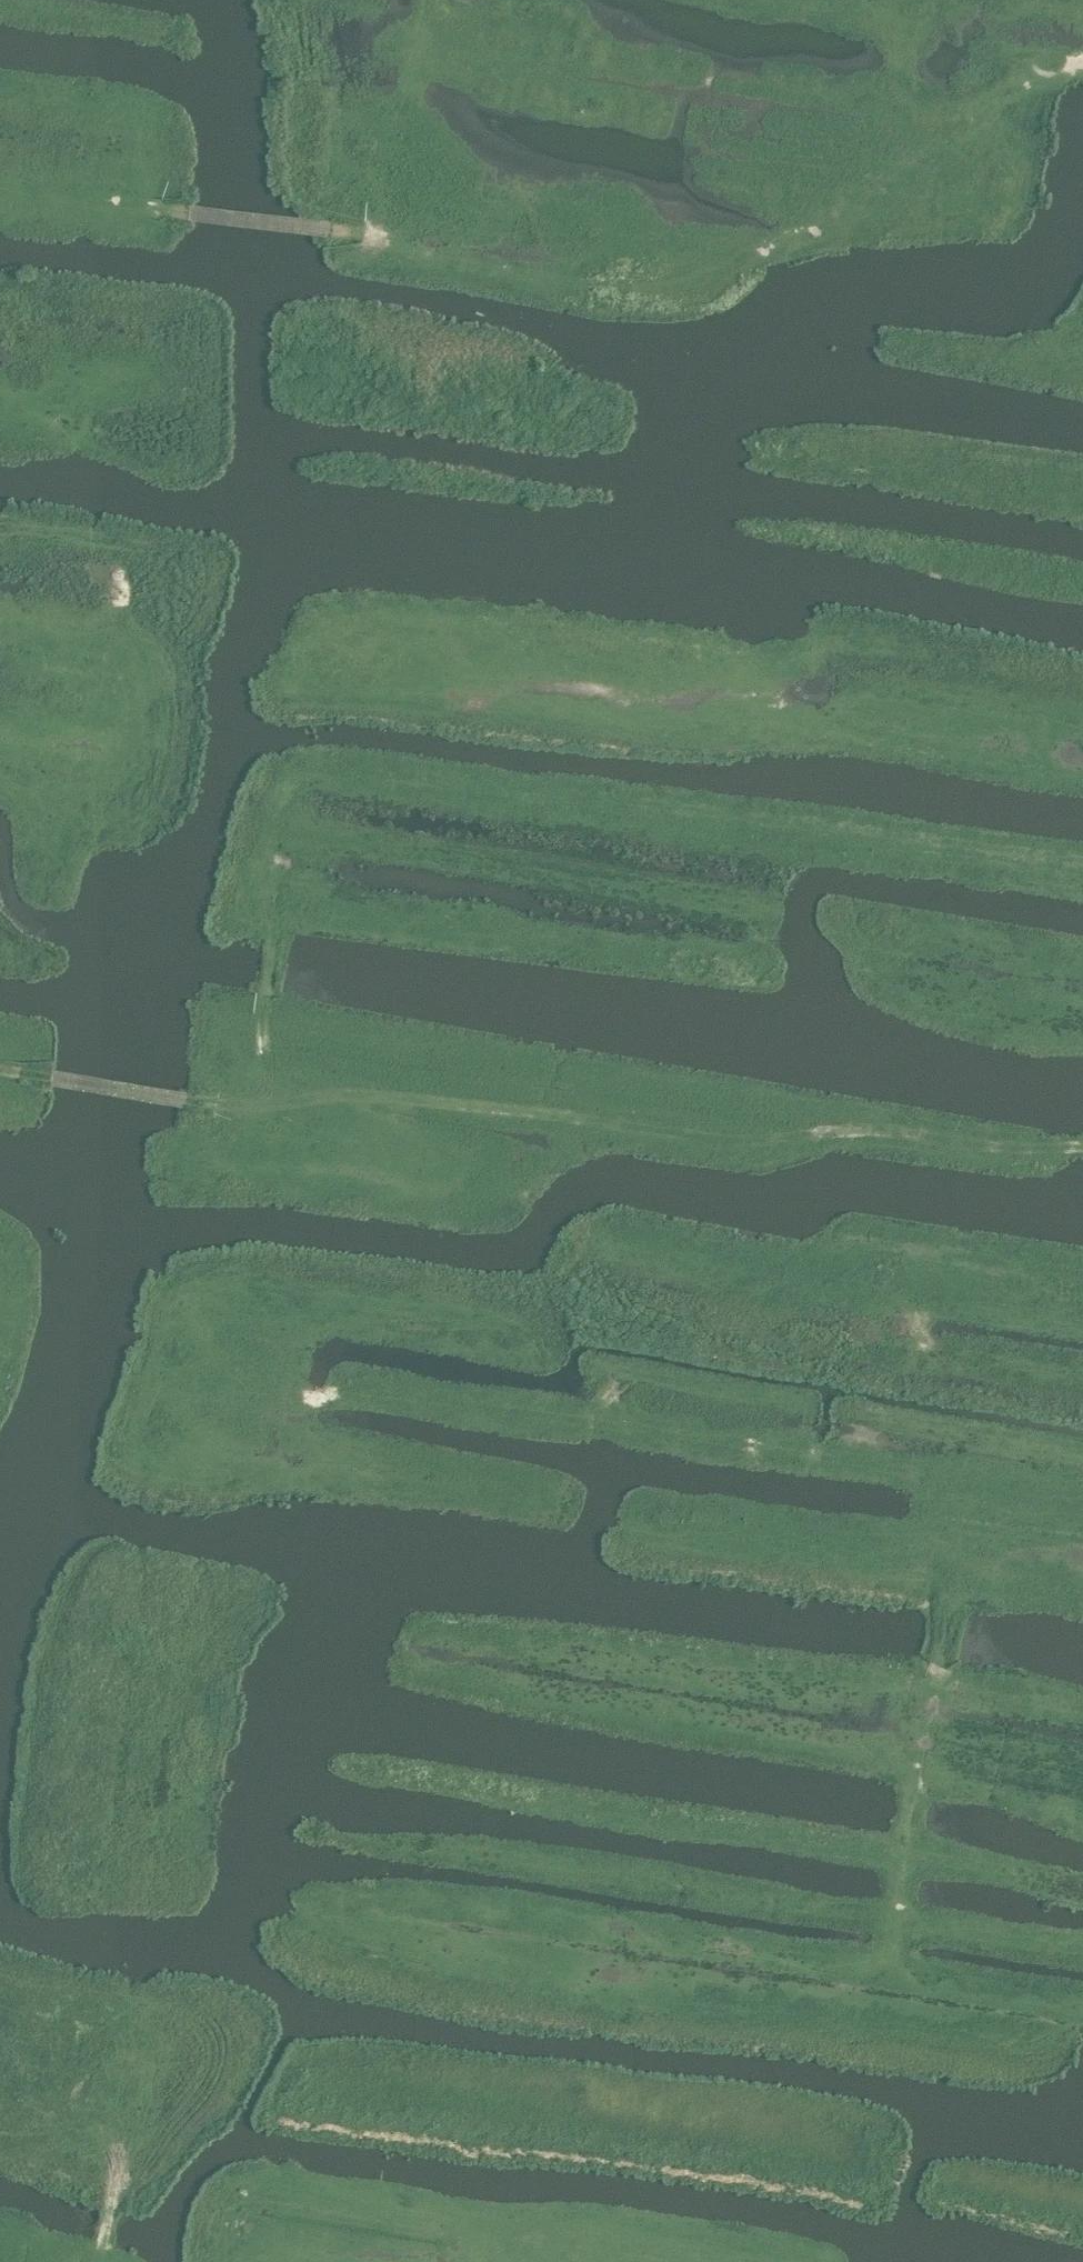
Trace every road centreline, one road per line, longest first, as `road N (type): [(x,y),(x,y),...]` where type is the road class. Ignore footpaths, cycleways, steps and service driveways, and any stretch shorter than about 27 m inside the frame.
road 1 (track): [(0,1067),(238,1103),(328,1091),(762,1136),(858,1126),(1082,1145)]
road 2 (track): [(1082,1544),(993,1538),(970,1547),(947,1583),(935,1681)]
road 3 (track): [(238,1103),(257,1087),(264,1054),(273,914)]

